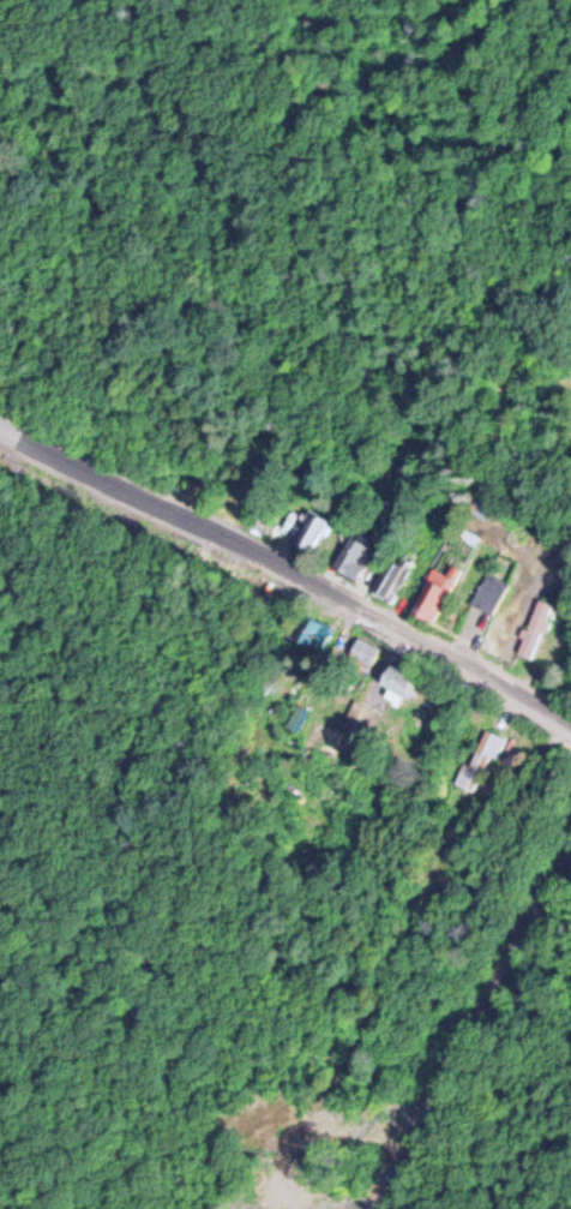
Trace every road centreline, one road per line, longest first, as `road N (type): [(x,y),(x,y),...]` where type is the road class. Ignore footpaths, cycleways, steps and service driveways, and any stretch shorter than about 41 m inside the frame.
road 1 (residential): [(570,715),(294,557),(60,455)]
road 2 (track): [(570,893),(373,1208)]

